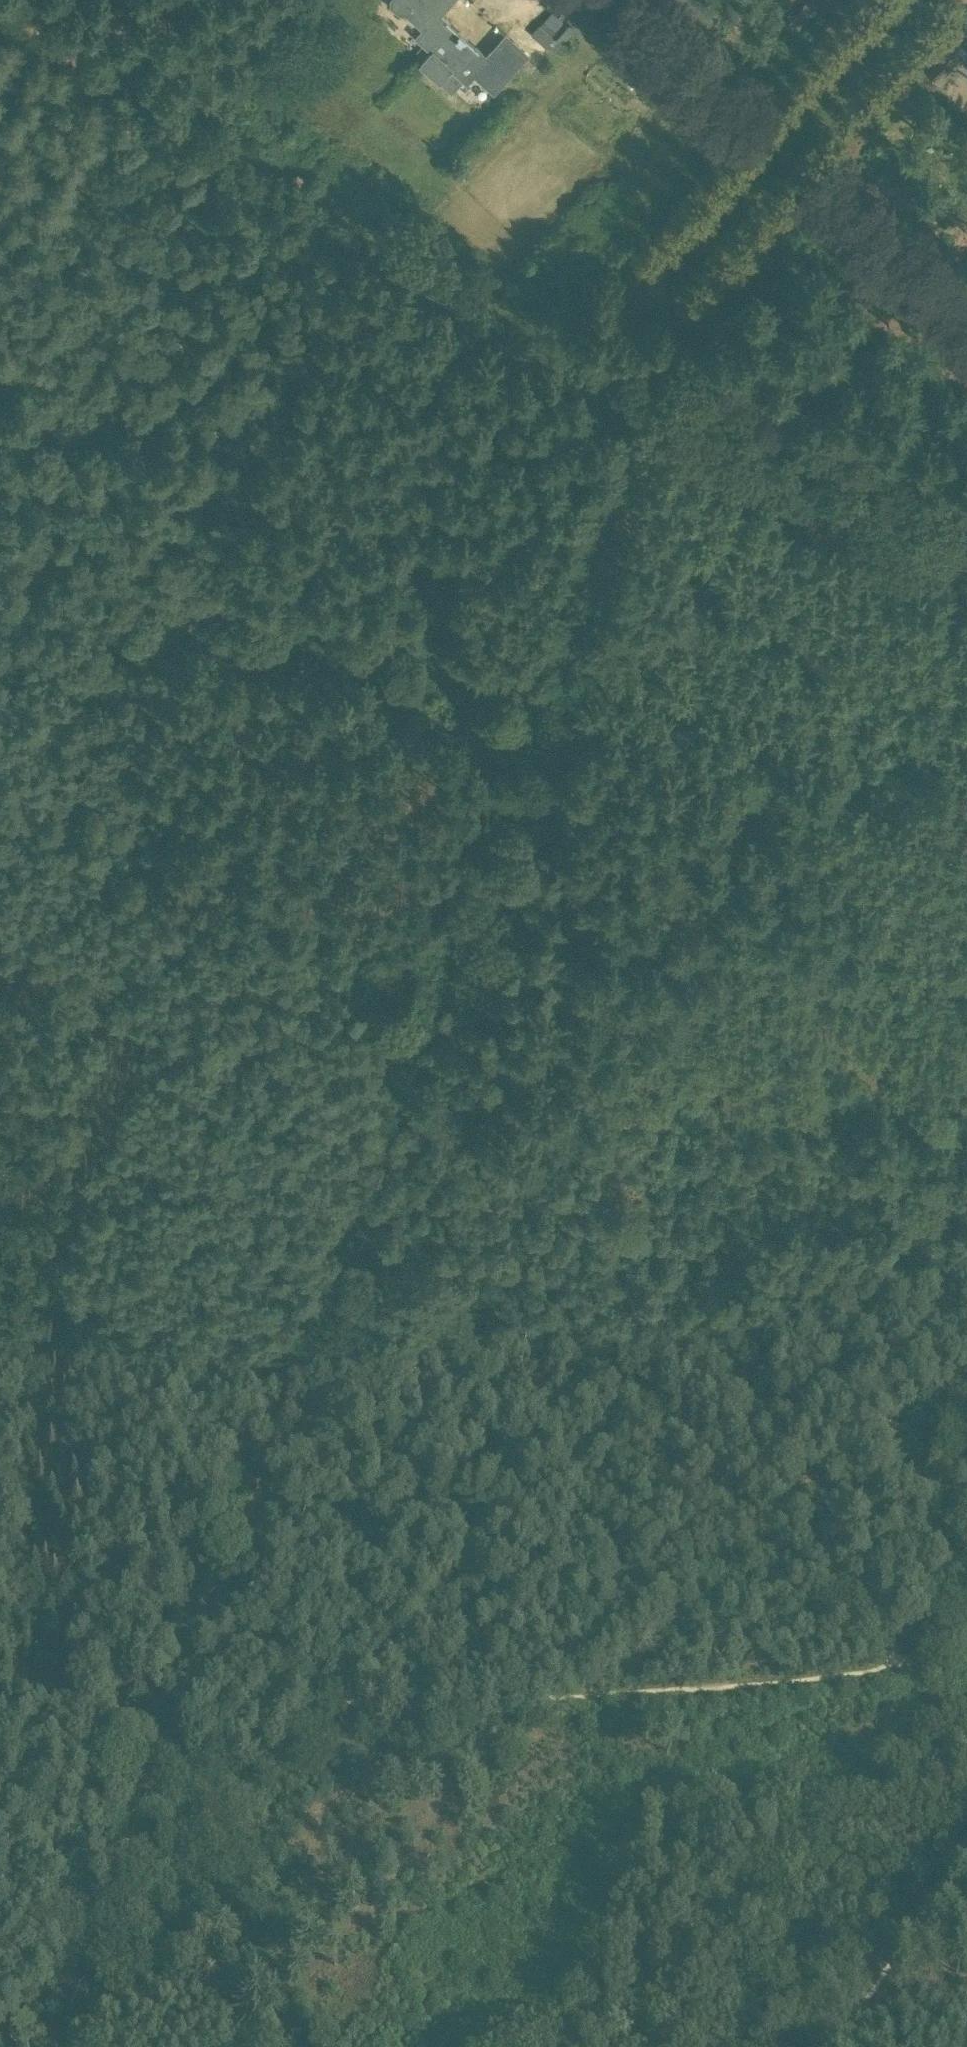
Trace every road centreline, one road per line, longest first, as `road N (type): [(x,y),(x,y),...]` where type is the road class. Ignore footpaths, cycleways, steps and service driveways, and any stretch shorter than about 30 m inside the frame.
road 1 (track): [(652,422),(654,408),(347,214),(270,167),(188,138),(104,82)]
road 2 (track): [(652,422),(966,633)]
road 3 (track): [(0,9),(104,82)]

